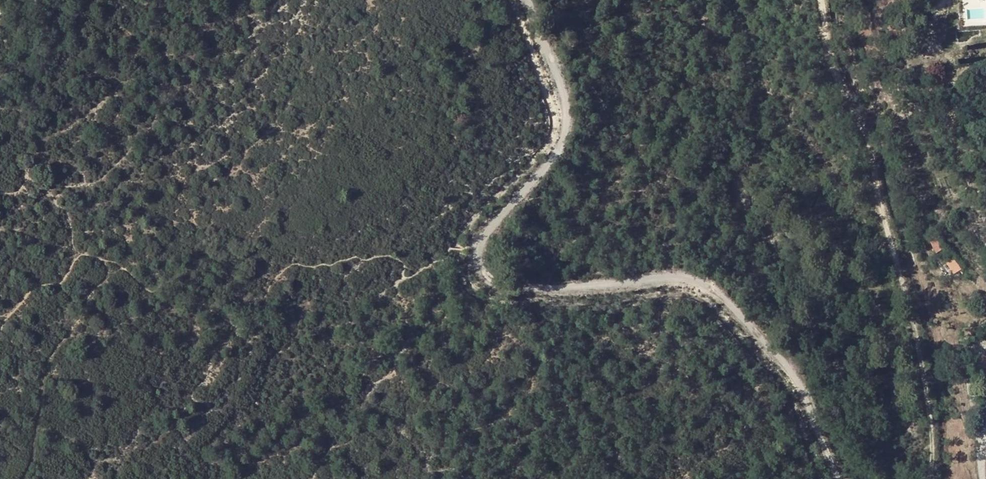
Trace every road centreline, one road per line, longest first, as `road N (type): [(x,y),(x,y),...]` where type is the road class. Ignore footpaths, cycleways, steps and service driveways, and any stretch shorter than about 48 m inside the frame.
road 1 (track): [(529,0),(567,109),(547,167),(484,232),(481,266),(513,285),(685,280),(750,318),(836,478)]
road 2 (track): [(926,478),(934,450),(907,291),(865,131),(826,52),(819,0)]

